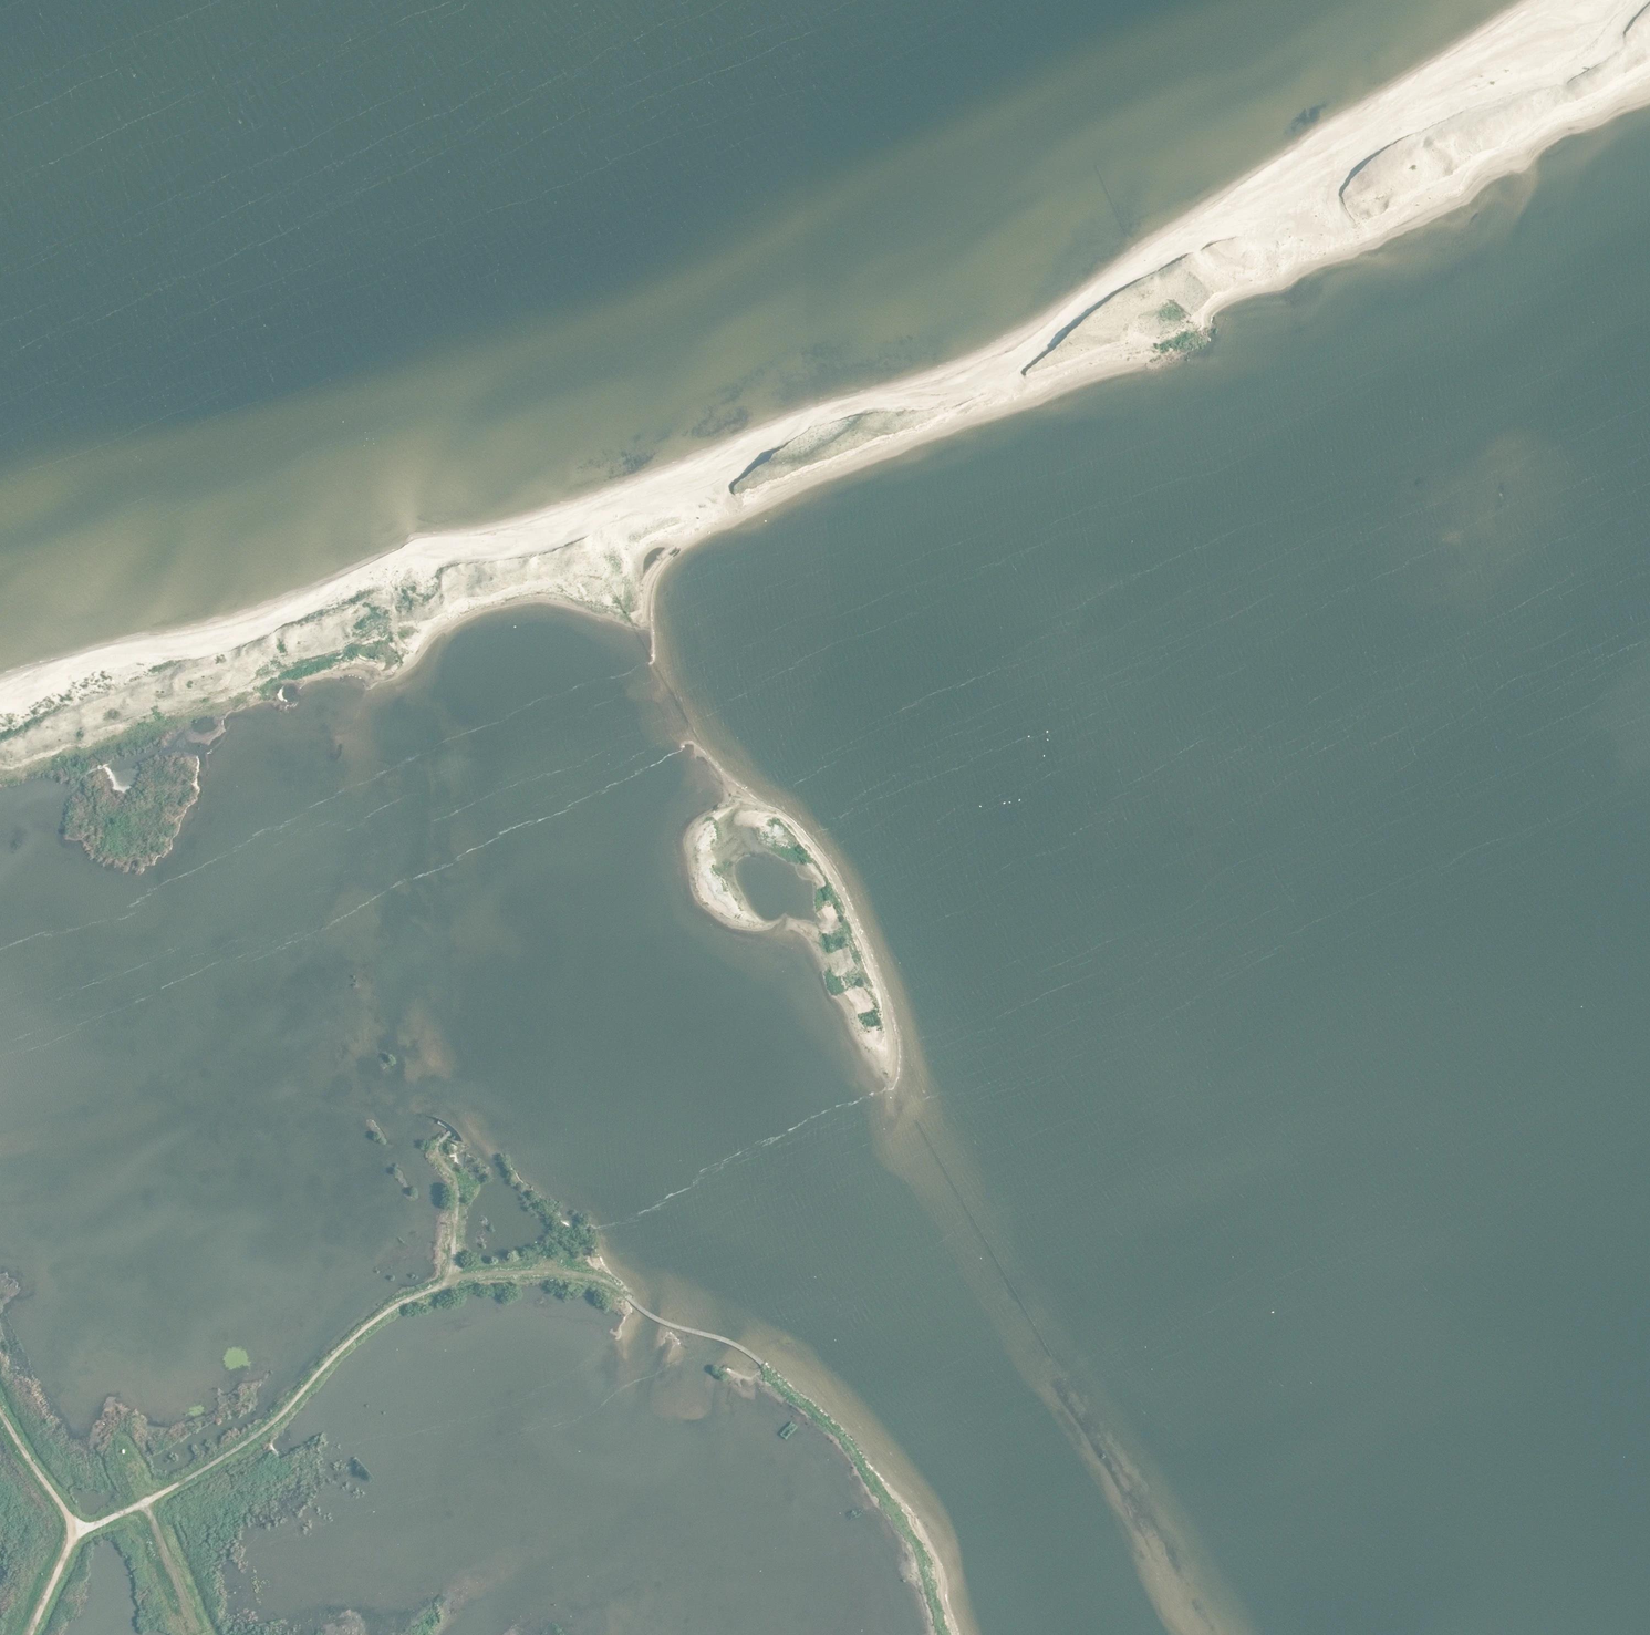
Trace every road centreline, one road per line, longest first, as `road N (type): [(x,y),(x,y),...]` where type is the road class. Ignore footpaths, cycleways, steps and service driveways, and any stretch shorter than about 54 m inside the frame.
road 1 (track): [(128,1491),(249,1413),(373,1298),(437,1267),(555,1261),(591,1270),(609,1285)]
road 2 (track): [(930,1634),(883,1513),(833,1433),(732,1341),(648,1312),(609,1285)]
road 3 (track): [(128,1491),(180,1634)]
road 4 (track): [(6,1634),(58,1519)]

